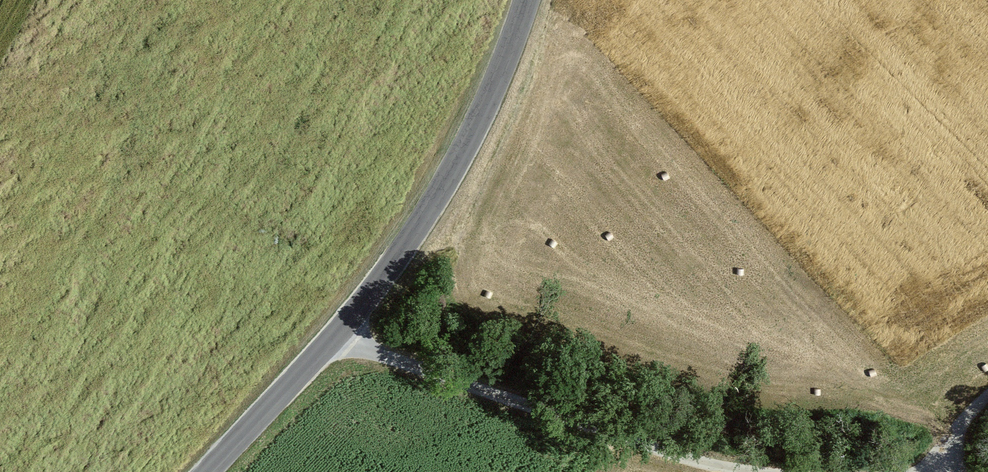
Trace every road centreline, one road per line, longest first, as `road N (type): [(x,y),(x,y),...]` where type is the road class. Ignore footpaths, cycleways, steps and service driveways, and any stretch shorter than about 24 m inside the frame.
road 1 (unclassified): [(208,471),(352,320),(483,119),(527,0)]
road 2 (track): [(737,471),(387,361),(352,320)]

